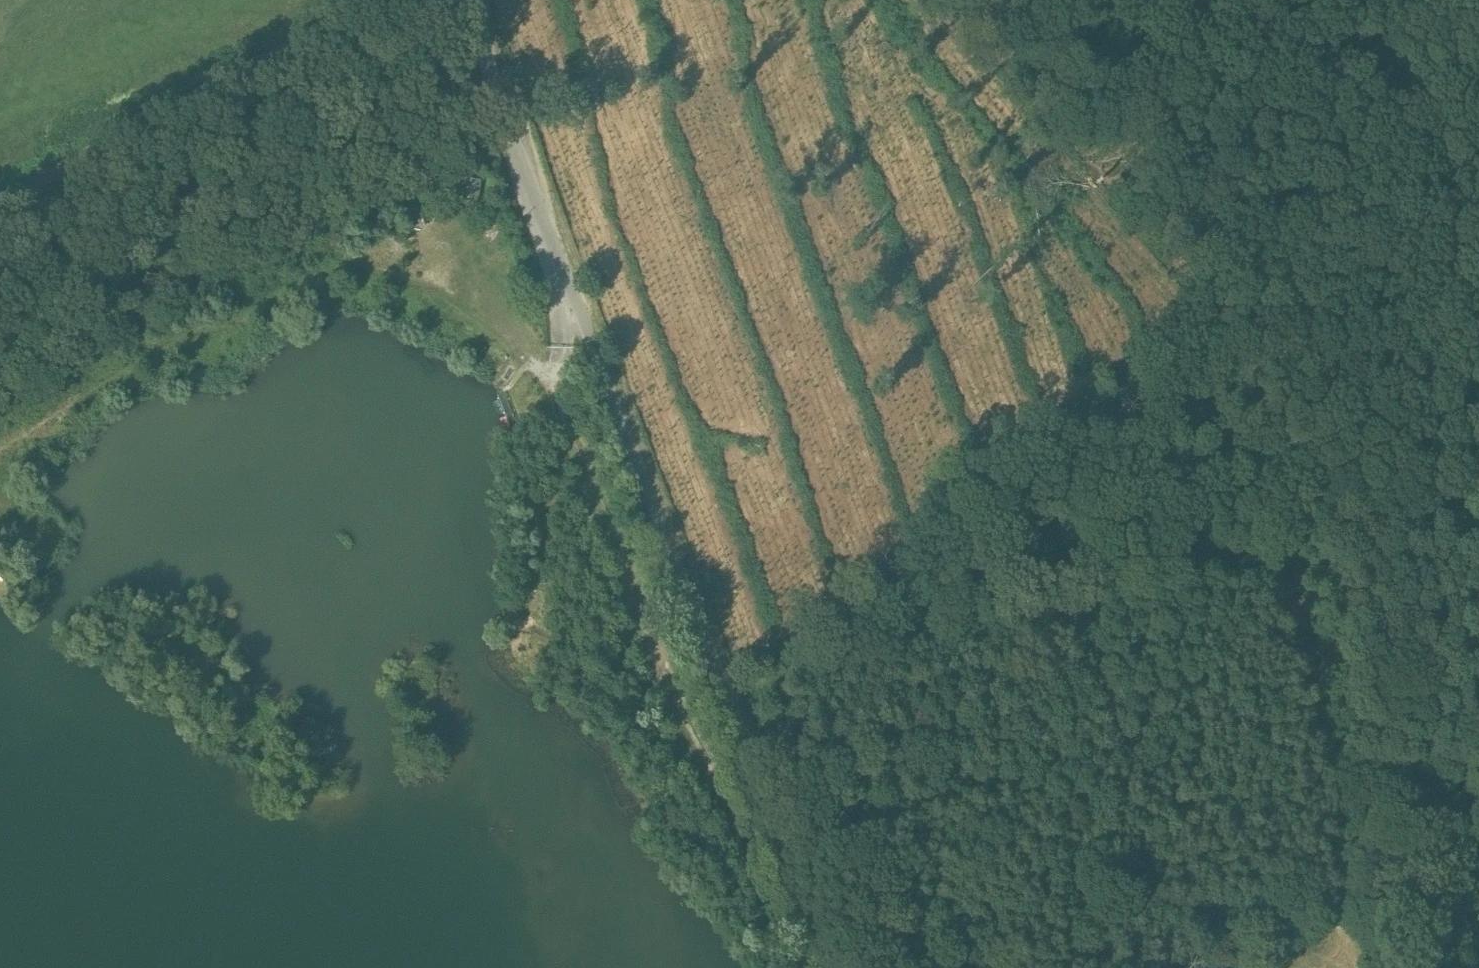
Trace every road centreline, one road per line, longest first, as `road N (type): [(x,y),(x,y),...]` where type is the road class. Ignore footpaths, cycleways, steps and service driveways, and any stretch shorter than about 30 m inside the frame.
road 1 (unclassified): [(0,198),(369,0)]

